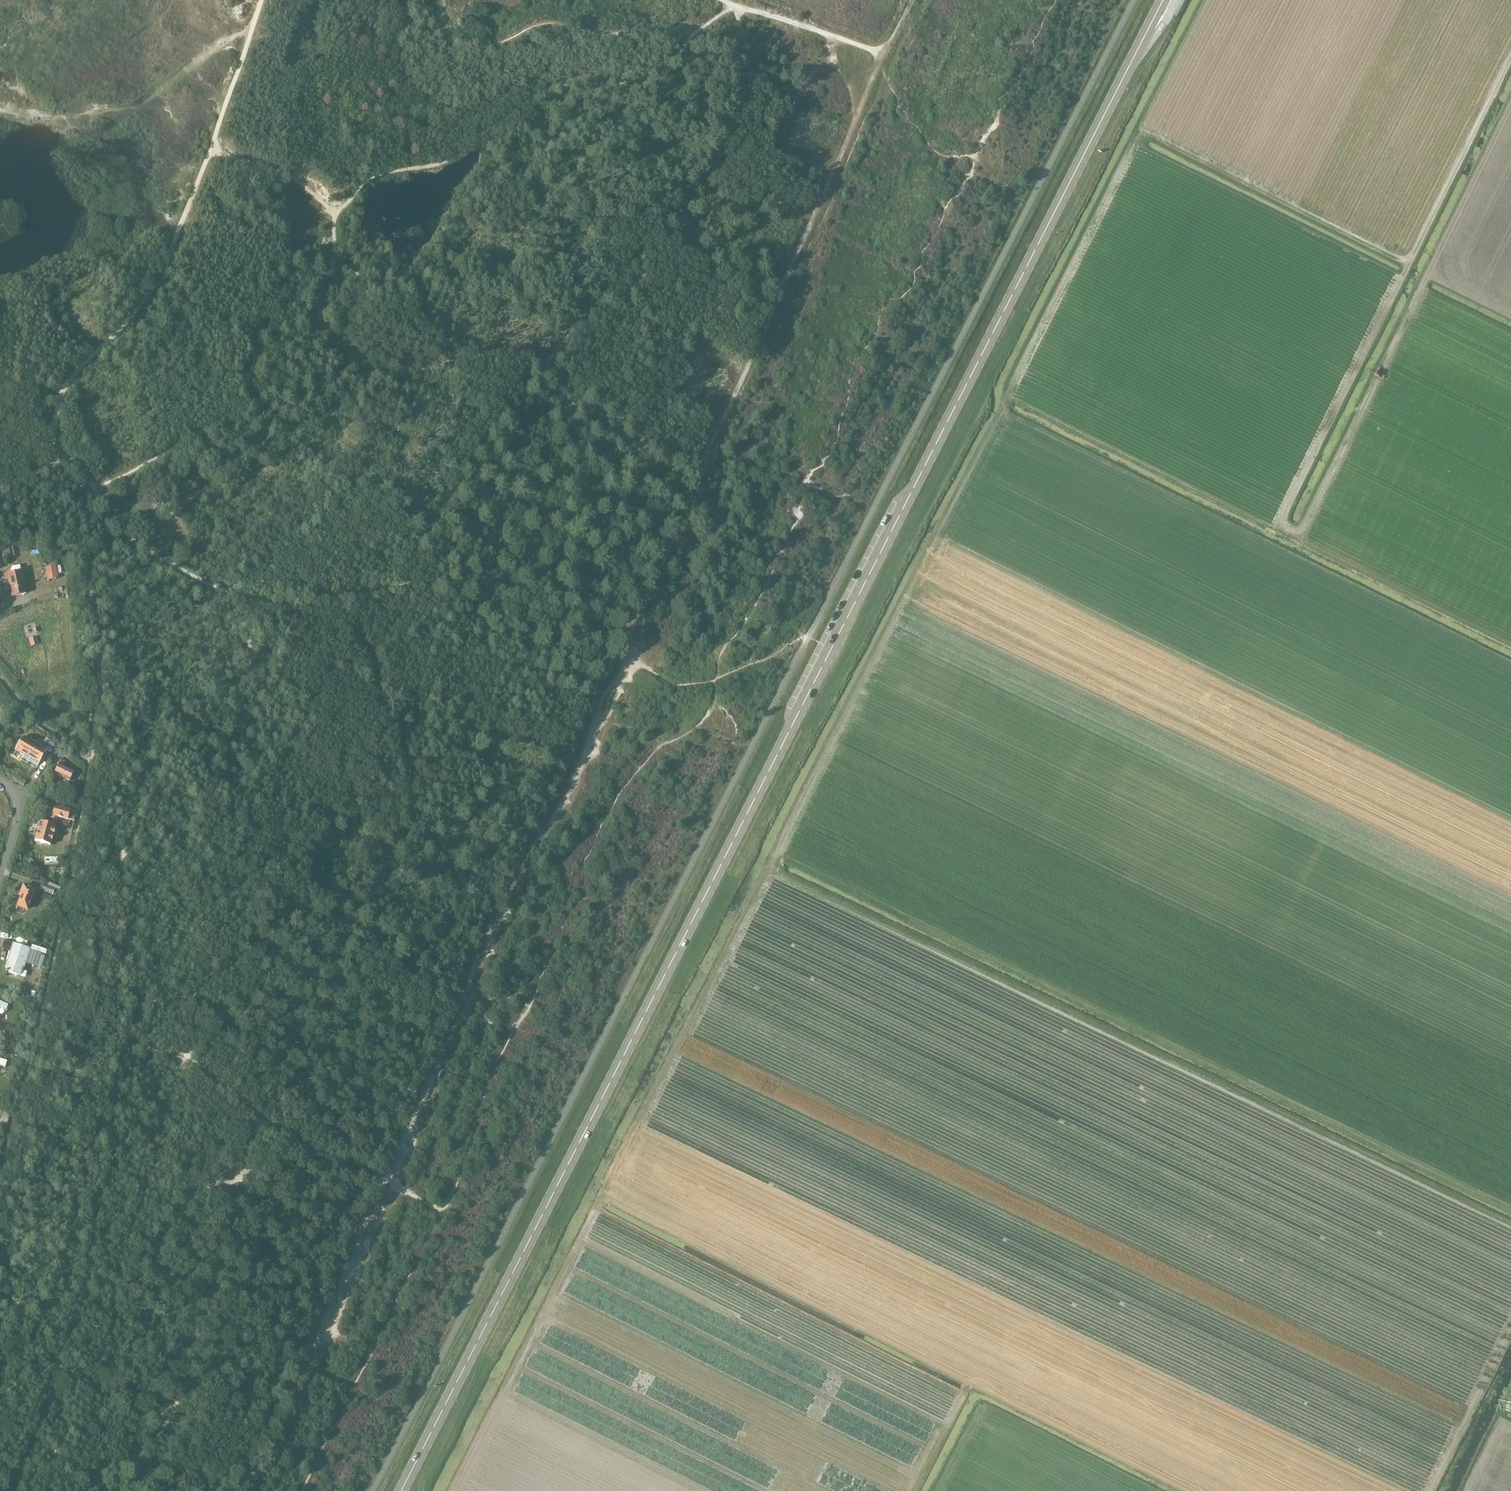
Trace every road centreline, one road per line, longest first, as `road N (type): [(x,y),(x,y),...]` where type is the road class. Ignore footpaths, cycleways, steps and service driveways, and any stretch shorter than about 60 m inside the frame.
road 1 (track): [(450,1490),(1004,412),(1011,382),(1136,135),(1146,131),(1408,265),(1286,512),(1284,522),(1297,530),(1510,107)]
road 2 (secondary): [(401,1490),(1163,0)]
road 3 (track): [(1510,1330),(1430,1490)]

